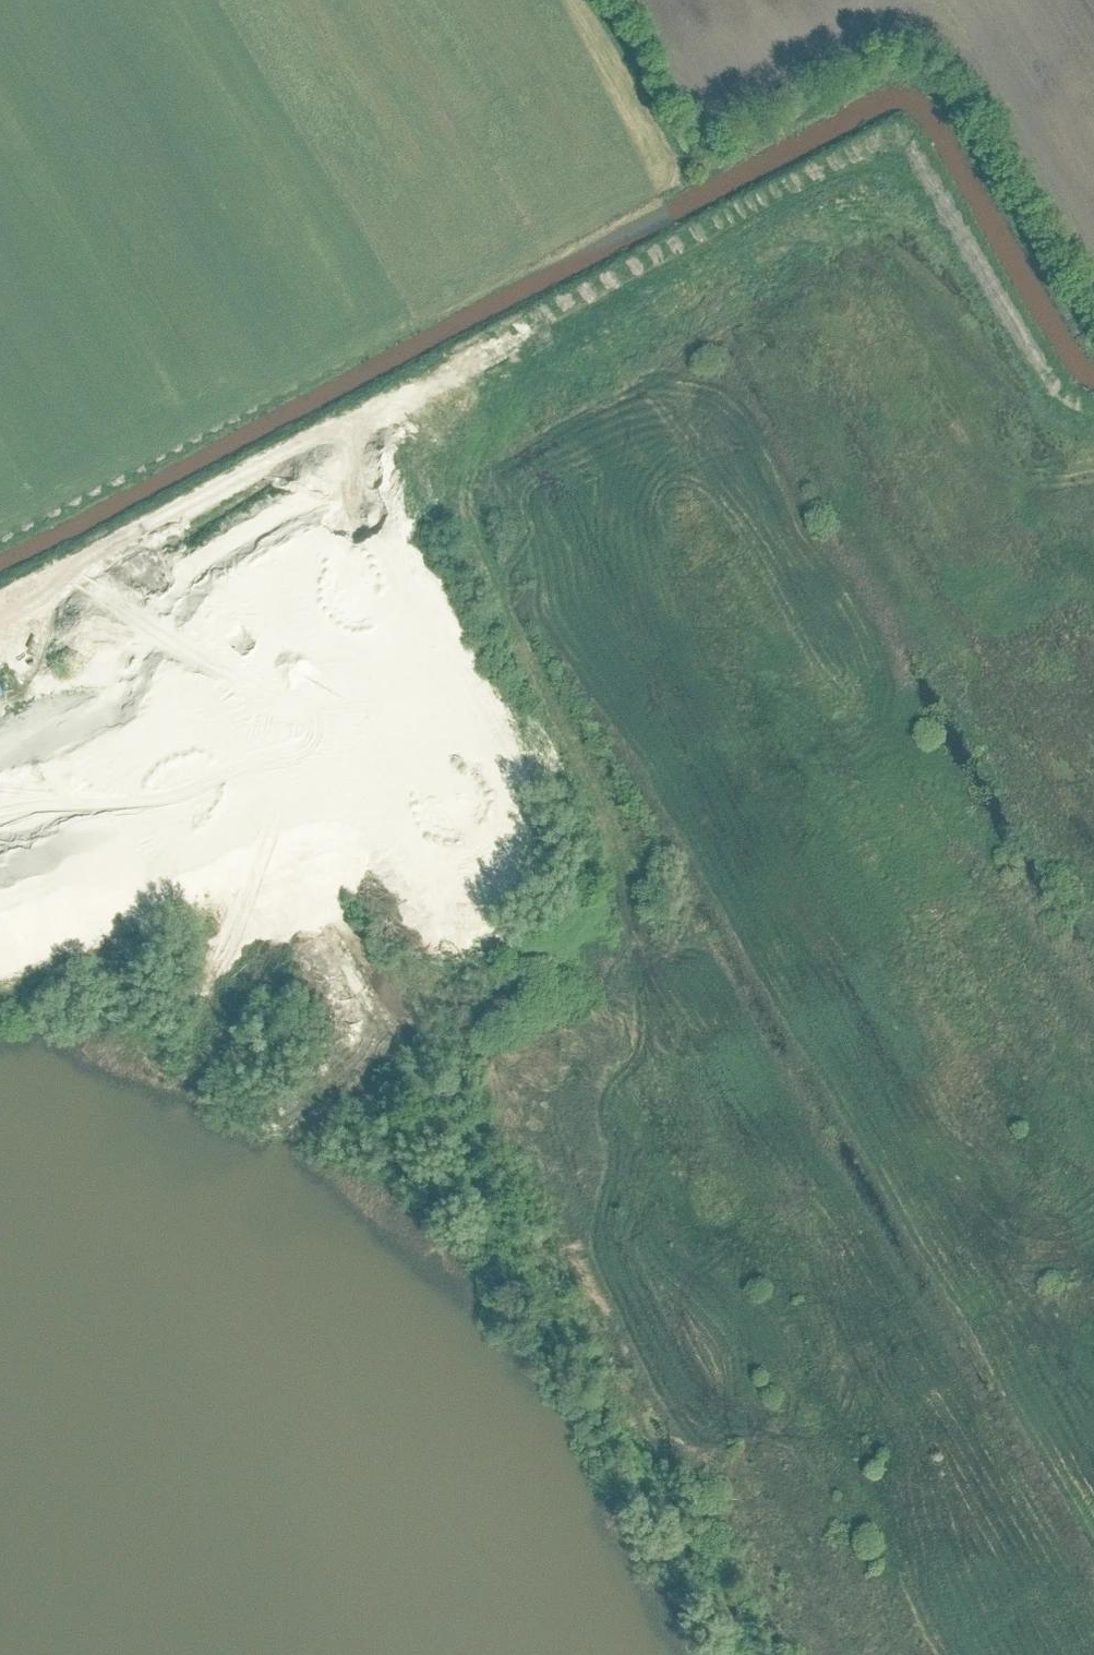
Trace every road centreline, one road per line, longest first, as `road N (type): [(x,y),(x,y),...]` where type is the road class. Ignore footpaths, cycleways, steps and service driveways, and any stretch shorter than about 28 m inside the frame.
road 1 (track): [(0,603),(441,374)]

